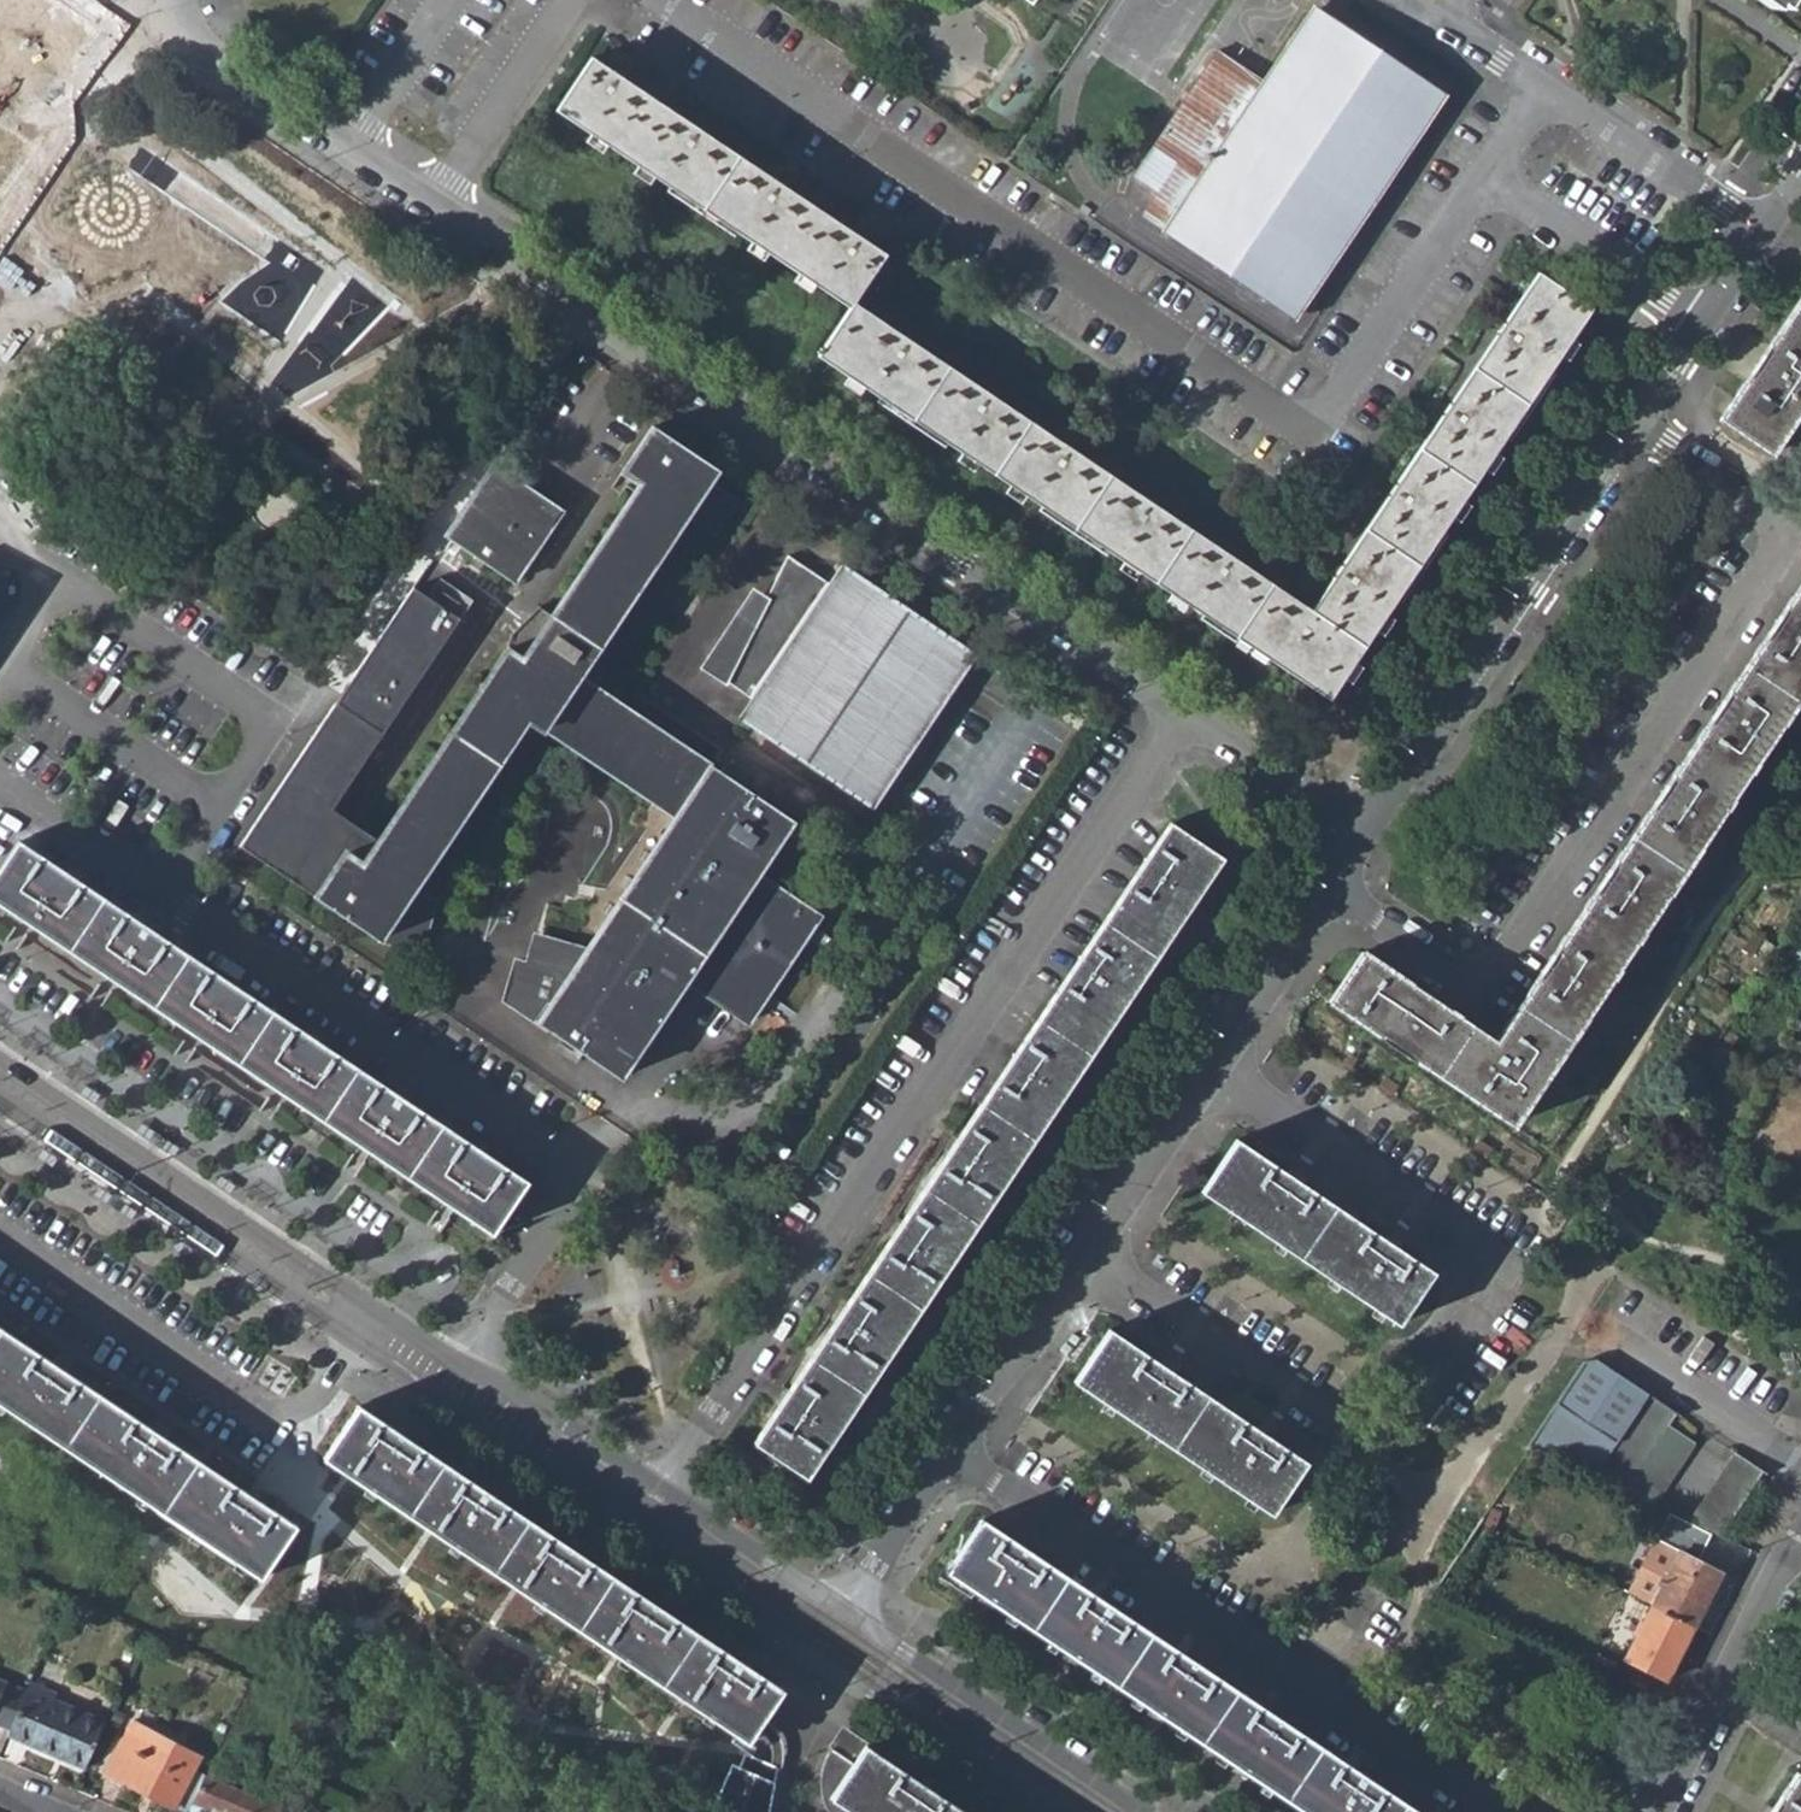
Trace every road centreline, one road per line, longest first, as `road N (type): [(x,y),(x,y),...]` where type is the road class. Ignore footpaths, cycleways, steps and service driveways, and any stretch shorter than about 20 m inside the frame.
road 1 (residential): [(651,0),(1272,413),(1302,422),(1335,396),(1482,182)]
road 2 (residential): [(1183,716),(660,1487)]
road 3 (residential): [(460,1360),(573,1196),(562,1168),(0,791)]
road 4 (residential): [(437,208),(1183,716)]
road 5 (residential): [(1211,1072),(1474,1253),(1486,1270),(1479,1307),(1398,1427),(1385,1440),(1349,1437),(1084,1258)]
road 6 (residential): [(1335,892),(1453,974),(1488,970),(1774,553),(1771,521),(1650,433)]
road 7 (residential): [(947,1457),(1478,1811)]
road 8 (residential): [(358,1340),(529,1466),(817,1655)]
road 9 (residential): [(1372,838),(1650,433)]
road 10 (residential): [(377,1311),(0,1060)]
road 11 (residential): [(0,1101),(358,1340)]
road 12 (residential): [(1142,1811),(843,1613)]
road 13 (residential): [(0,289),(174,20)]
road 14 (residential): [(1662,1811),(1800,1541)]
road 15 (residential): [(1546,85),(1778,246)]
road 16 (residential): [(817,1655),(1051,1811)]
road 17 (residential): [(1715,338),(1482,182)]
road 18 (residential): [(437,208),(576,0)]
road 19 (residential): [(947,1457),(1084,1258)]
road 20 (residential): [(1800,1468),(1601,1336)]
road 21 (residential): [(660,1487),(460,1360)]
road 22 (residential): [(1084,1258),(1211,1072)]
road 23 (residential): [(1183,716),(1372,838)]
road 24 (residential): [(843,1613),(660,1487)]
road 25 (residential): [(1211,1072),(1335,892)]
road 26 (residential): [(174,20),(347,146)]
road 27 (residential): [(843,1613),(947,1457)]
road 28 (residential): [(447,0),(347,146)]
road 29 (residential): [(1546,85),(1442,15)]

